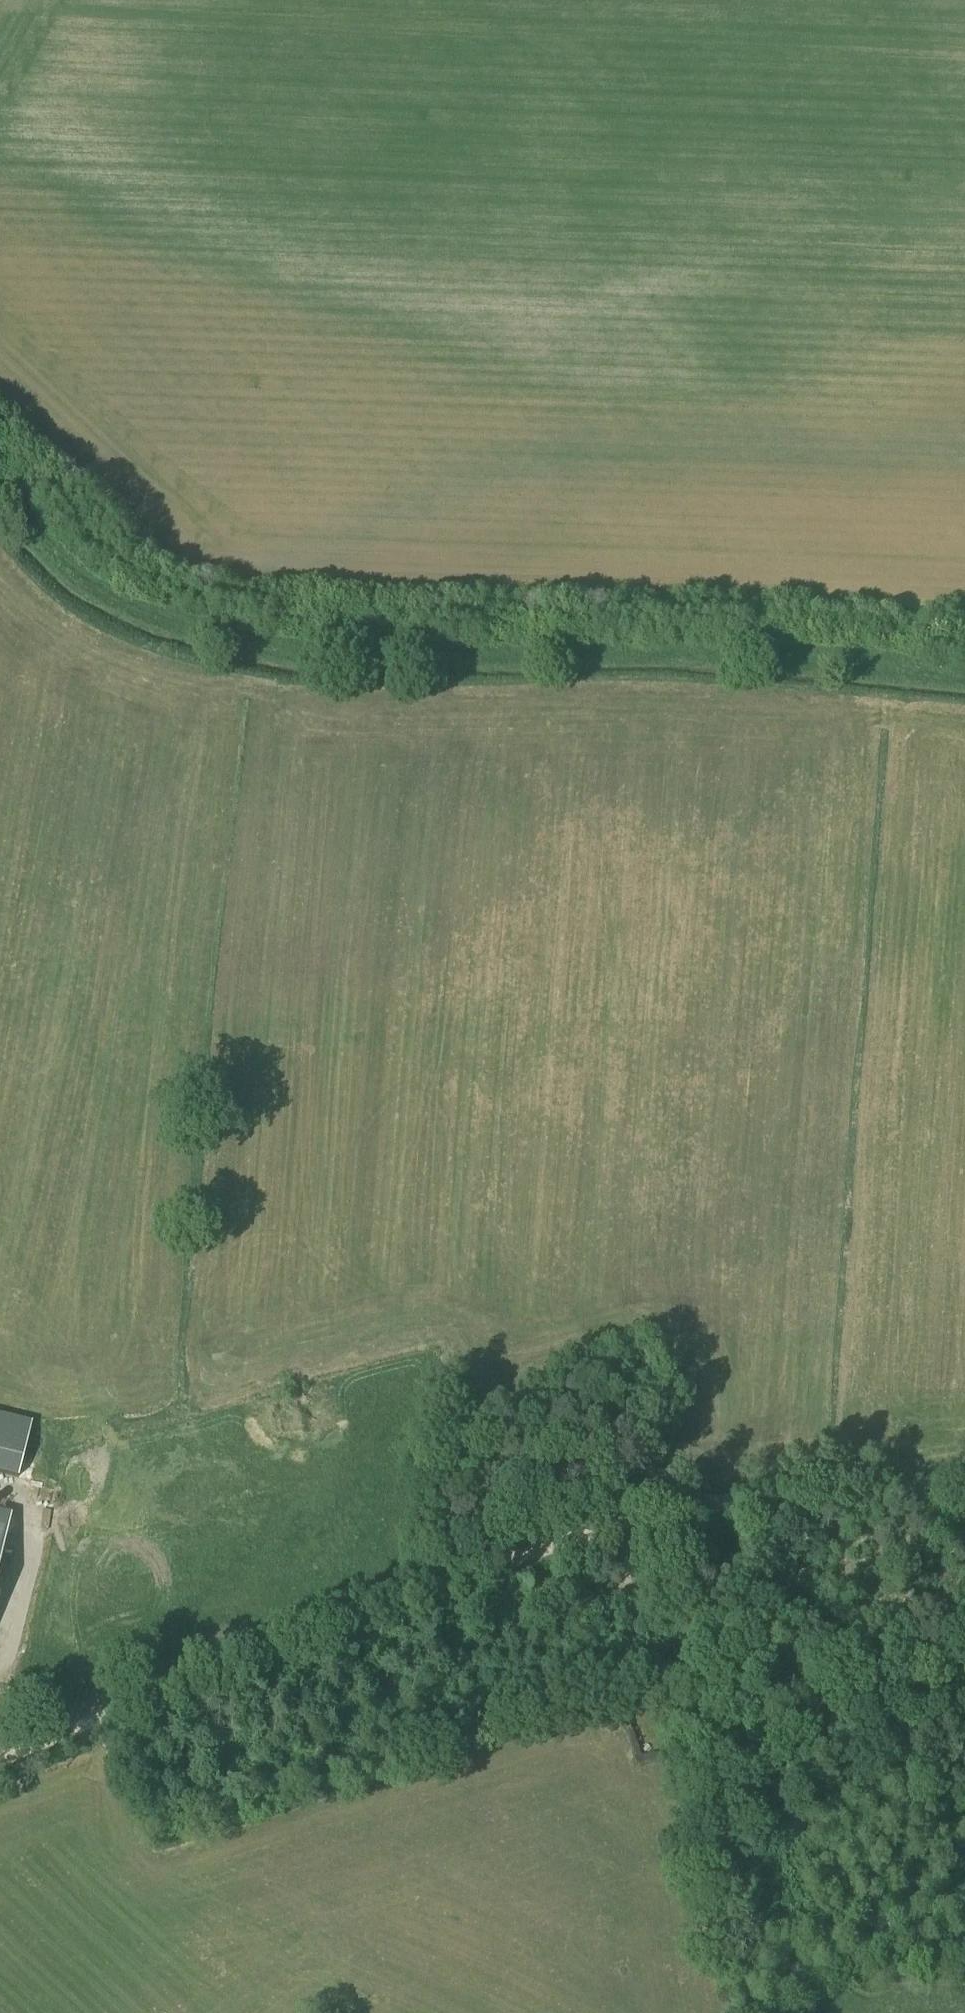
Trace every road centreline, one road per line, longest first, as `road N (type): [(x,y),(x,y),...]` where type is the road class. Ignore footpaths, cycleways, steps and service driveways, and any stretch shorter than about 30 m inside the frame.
road 1 (track): [(0,1760),(663,1514),(964,1483)]

